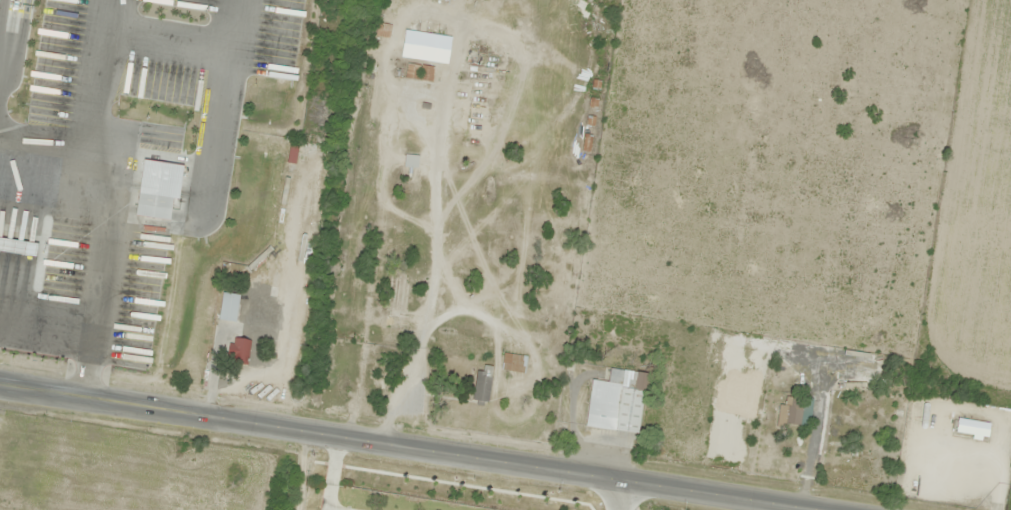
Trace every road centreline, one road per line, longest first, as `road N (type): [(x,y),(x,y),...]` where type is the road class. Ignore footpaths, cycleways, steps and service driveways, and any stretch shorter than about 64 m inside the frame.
road 1 (secondary): [(822,509),(0,384)]

